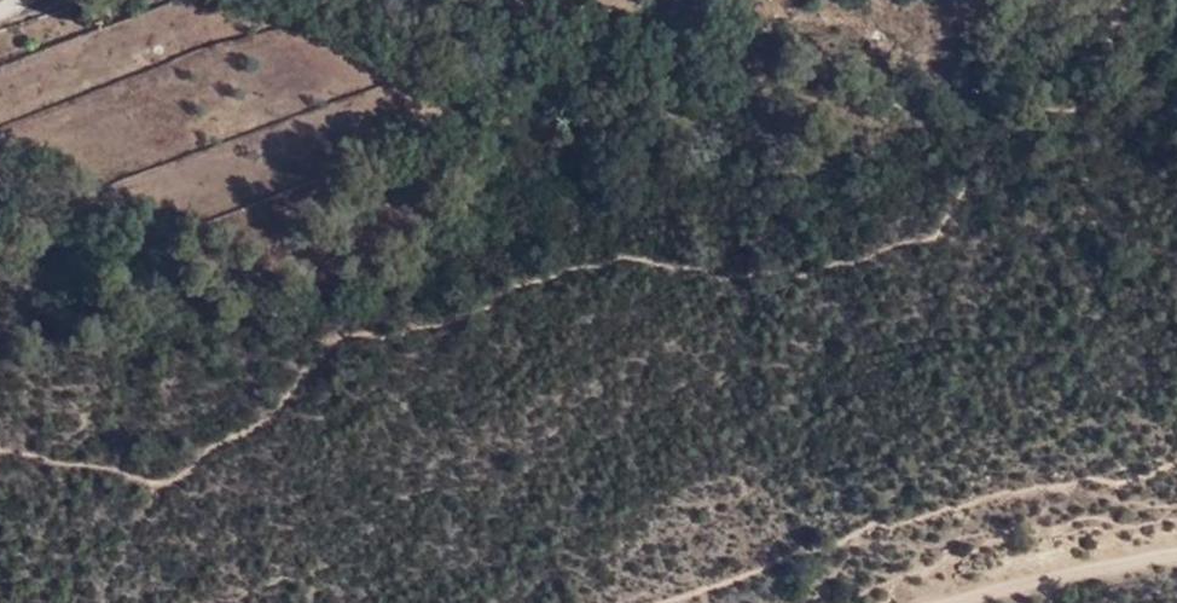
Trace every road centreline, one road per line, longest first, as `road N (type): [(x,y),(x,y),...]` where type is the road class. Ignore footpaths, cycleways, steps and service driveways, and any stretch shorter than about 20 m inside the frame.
road 1 (track): [(941,602),(1176,551)]

